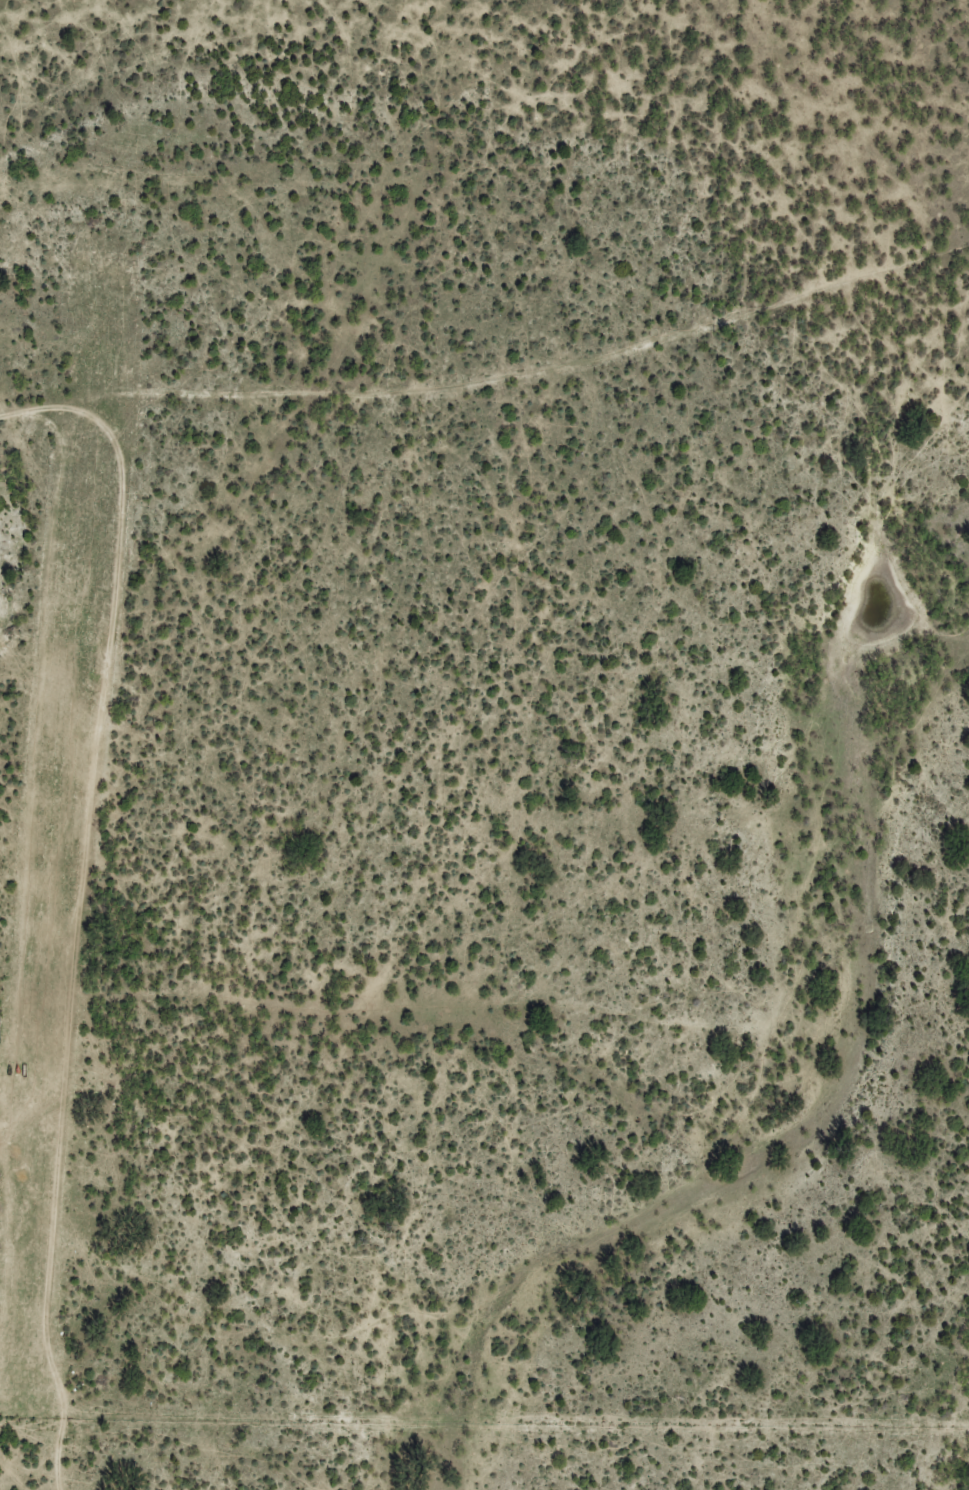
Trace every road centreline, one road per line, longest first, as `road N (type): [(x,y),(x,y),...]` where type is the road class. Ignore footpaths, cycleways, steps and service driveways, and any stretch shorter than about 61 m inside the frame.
road 1 (residential): [(968,259),(530,390),(287,415),(0,395)]

